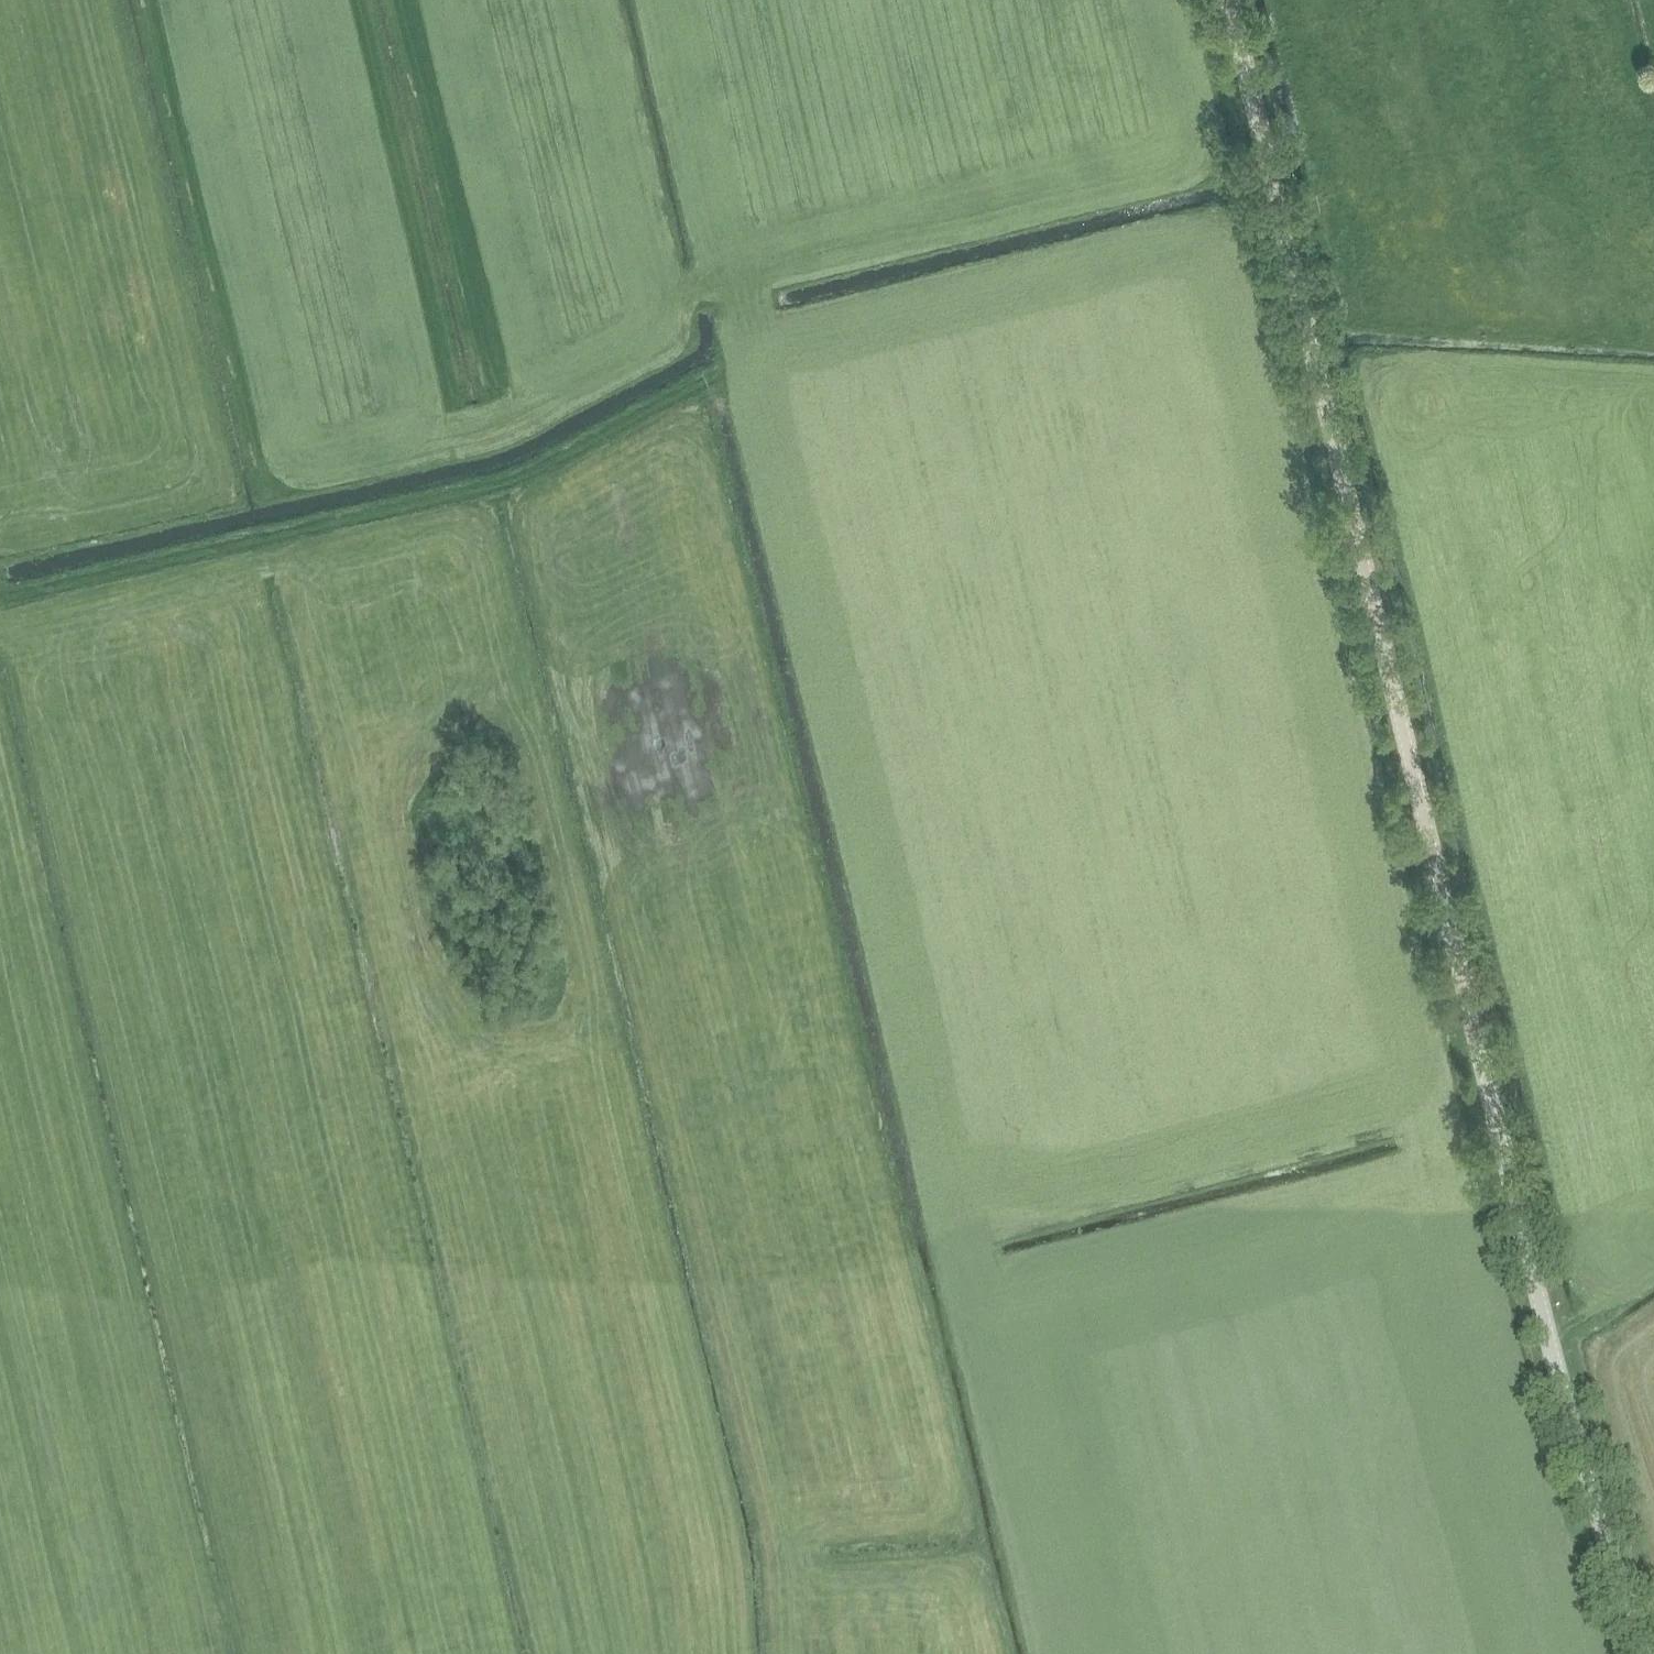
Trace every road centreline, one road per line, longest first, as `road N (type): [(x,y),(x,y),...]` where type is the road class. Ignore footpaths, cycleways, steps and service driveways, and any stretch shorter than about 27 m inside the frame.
road 1 (tertiary): [(1646,1653),(1548,1329),(1230,0)]

